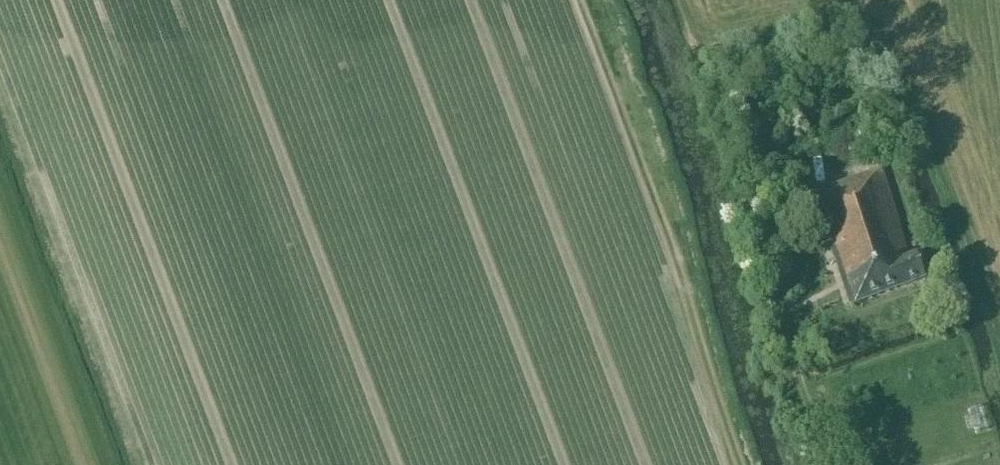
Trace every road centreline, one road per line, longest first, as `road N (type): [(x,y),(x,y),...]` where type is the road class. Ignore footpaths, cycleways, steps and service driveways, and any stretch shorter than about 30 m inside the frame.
road 1 (unclassified): [(824,464),(774,253)]

